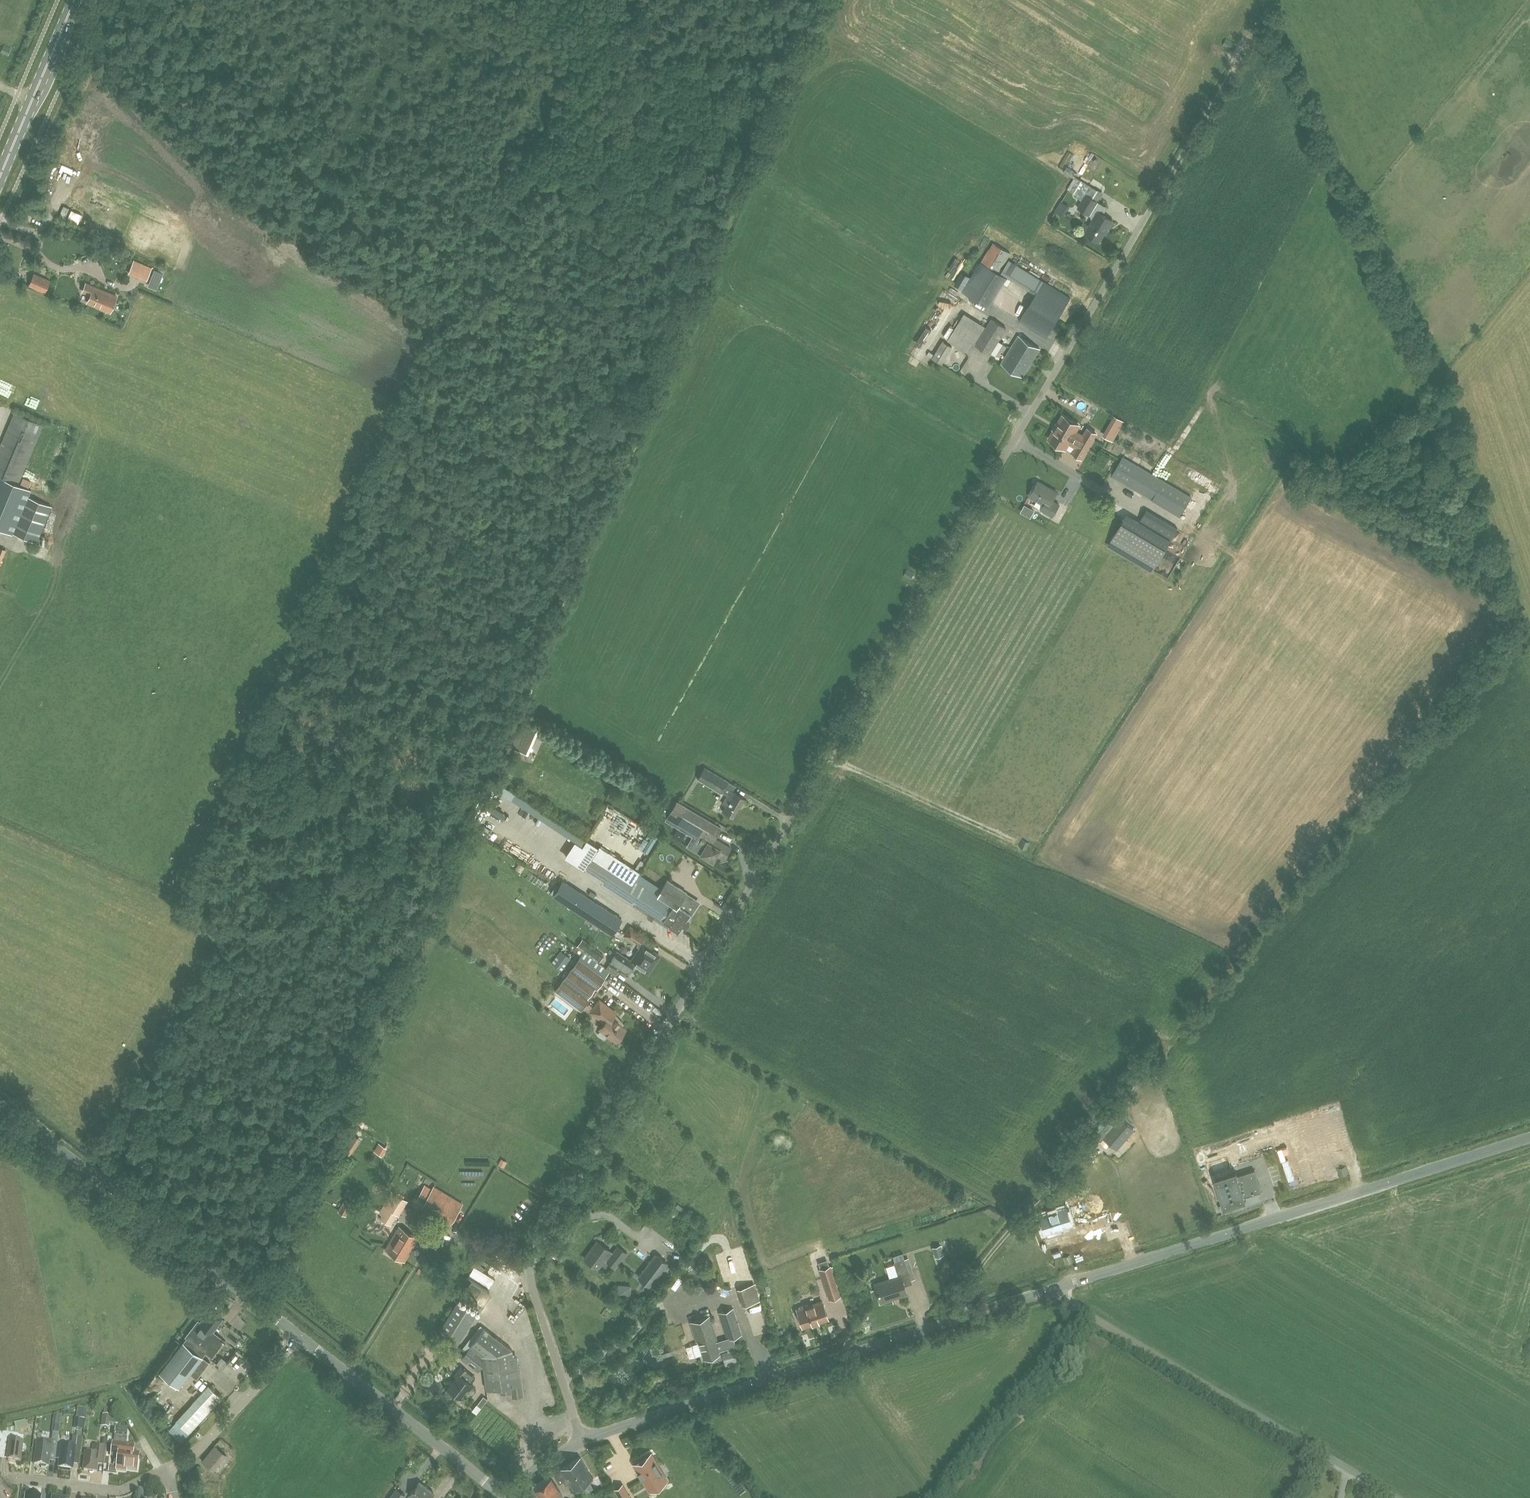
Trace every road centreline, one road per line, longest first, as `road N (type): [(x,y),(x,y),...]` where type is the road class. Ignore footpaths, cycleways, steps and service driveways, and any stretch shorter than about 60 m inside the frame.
road 1 (residential): [(583,1442),(531,1278),(533,1255),(1149,217)]
road 2 (tertiary): [(1049,1290),(1529,1138)]
road 3 (tertiary): [(583,1442),(1049,1290)]
road 4 (unclassified): [(1396,1497),(1049,1290)]
road 5 (tertiary): [(302,1340),(0,1105)]
road 6 (tertiary): [(508,1497),(302,1340)]
road 7 (secondary): [(0,181),(76,0)]
road 8 (residential): [(165,1471),(196,1453),(302,1340)]
road 9 (residential): [(0,1485),(17,1478),(112,1492),(165,1471)]

